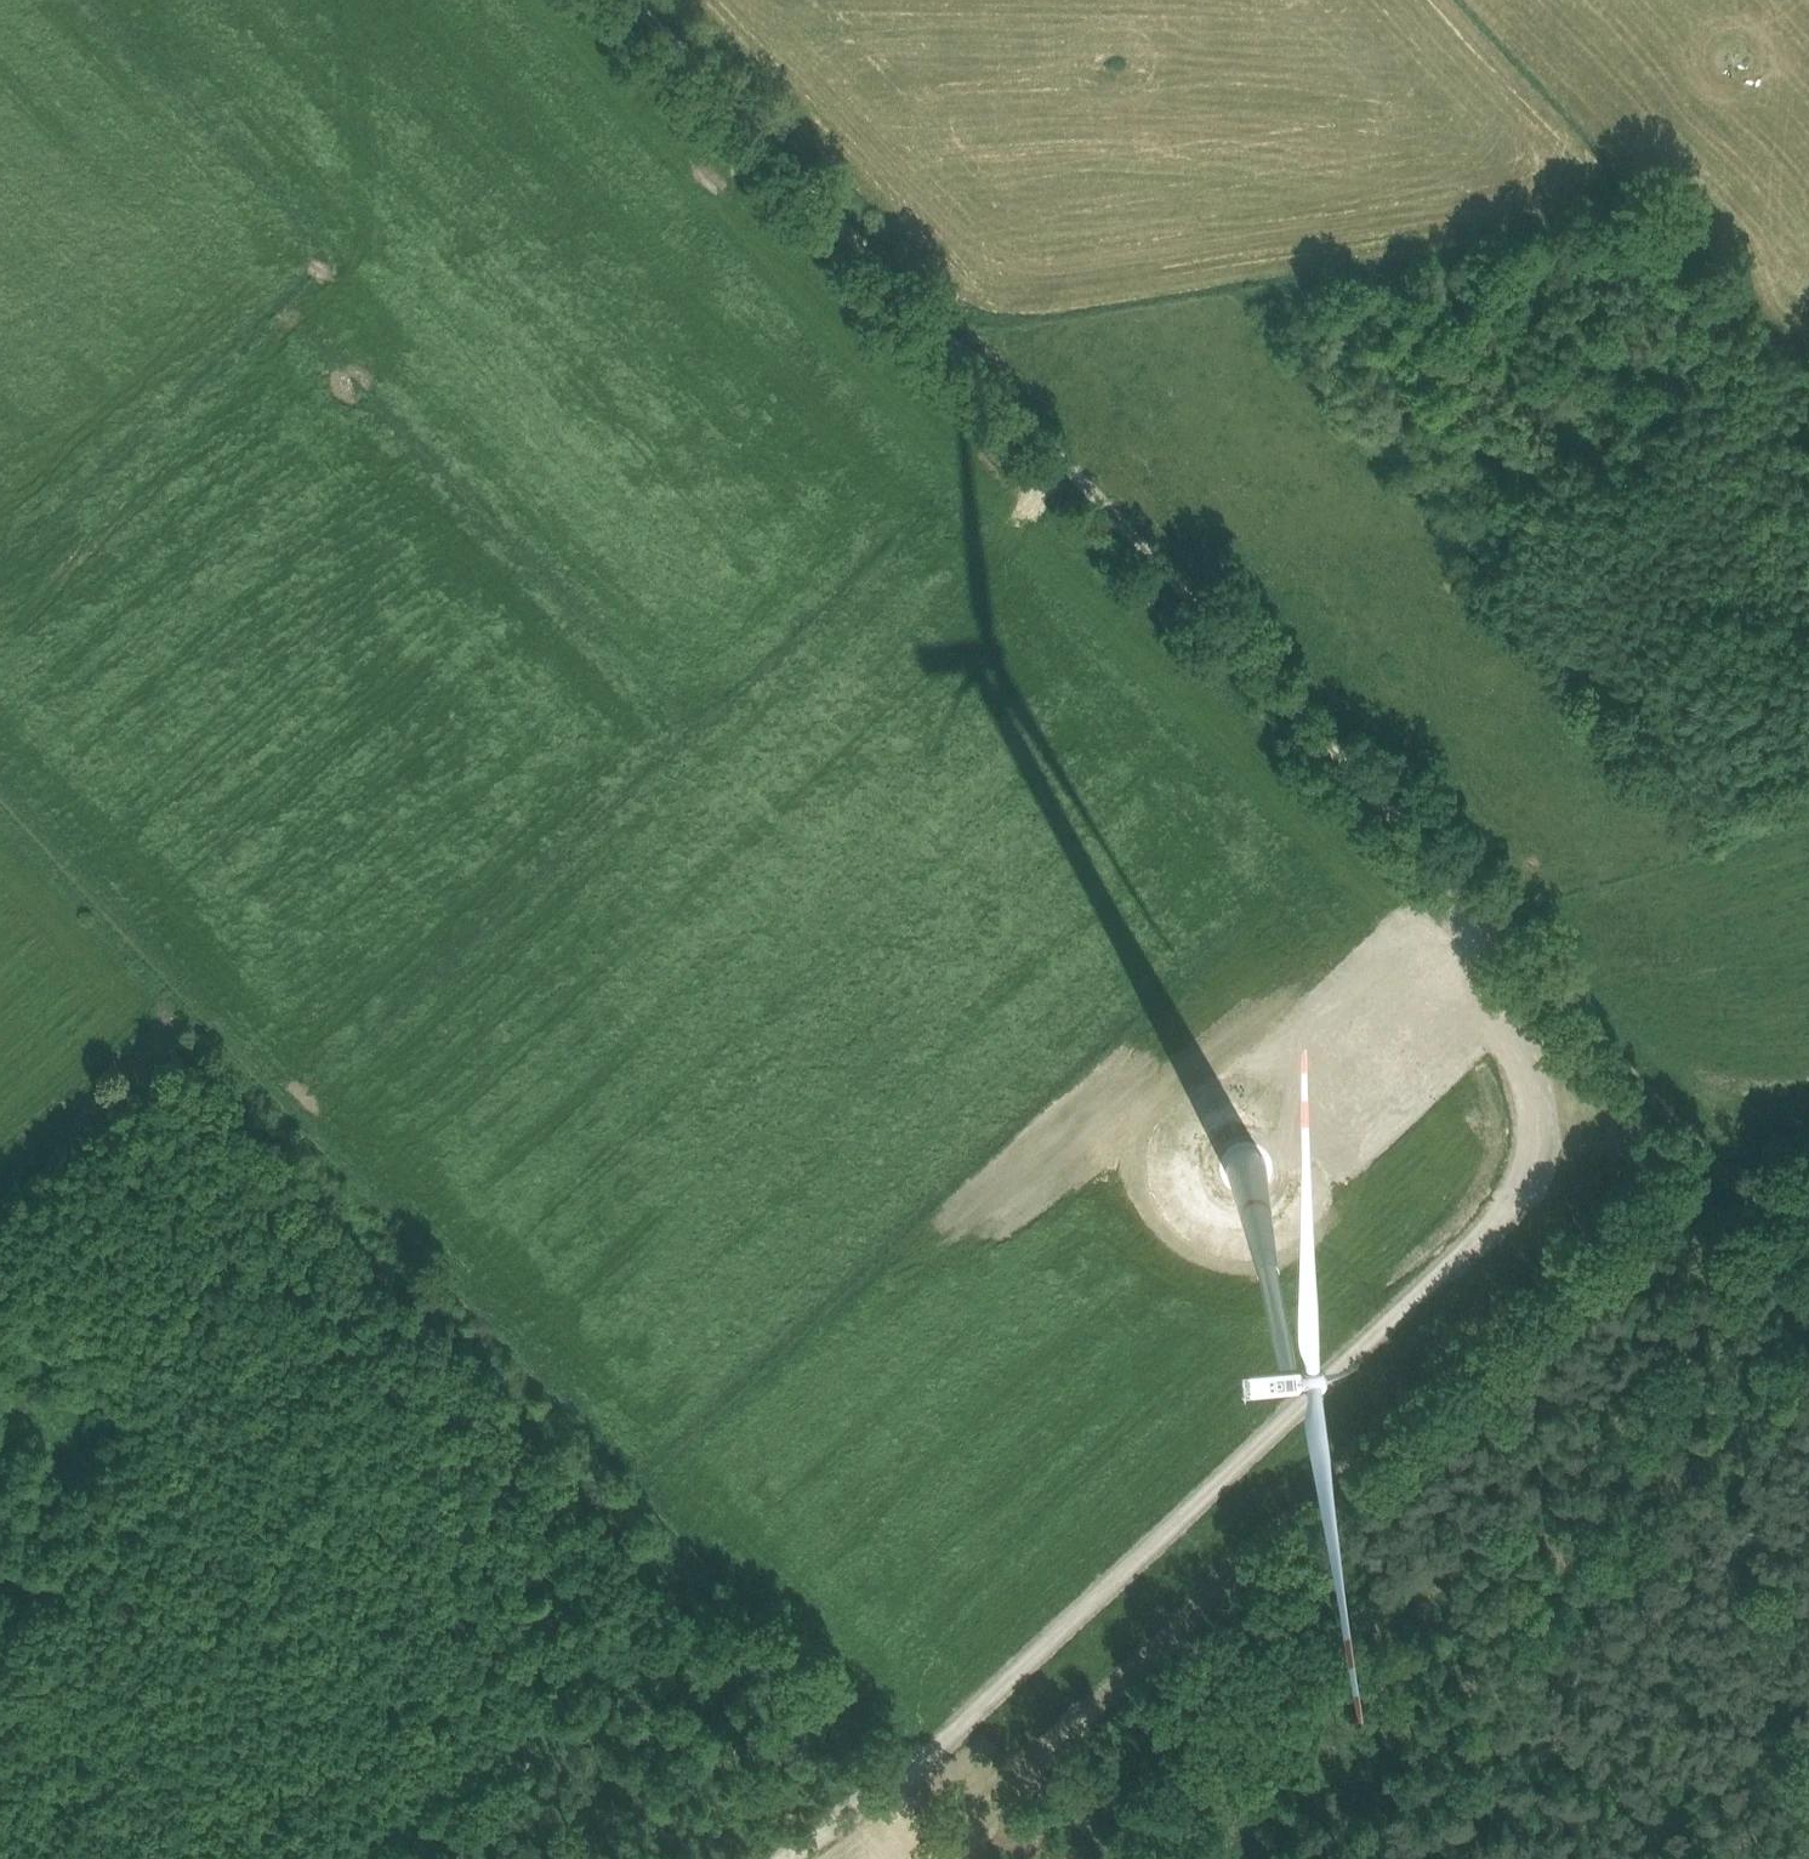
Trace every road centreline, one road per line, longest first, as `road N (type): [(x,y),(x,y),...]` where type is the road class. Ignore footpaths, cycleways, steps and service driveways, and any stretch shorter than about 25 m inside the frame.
road 1 (track): [(1808,1262),(636,0)]
road 2 (track): [(1453,878),(1249,1081)]

